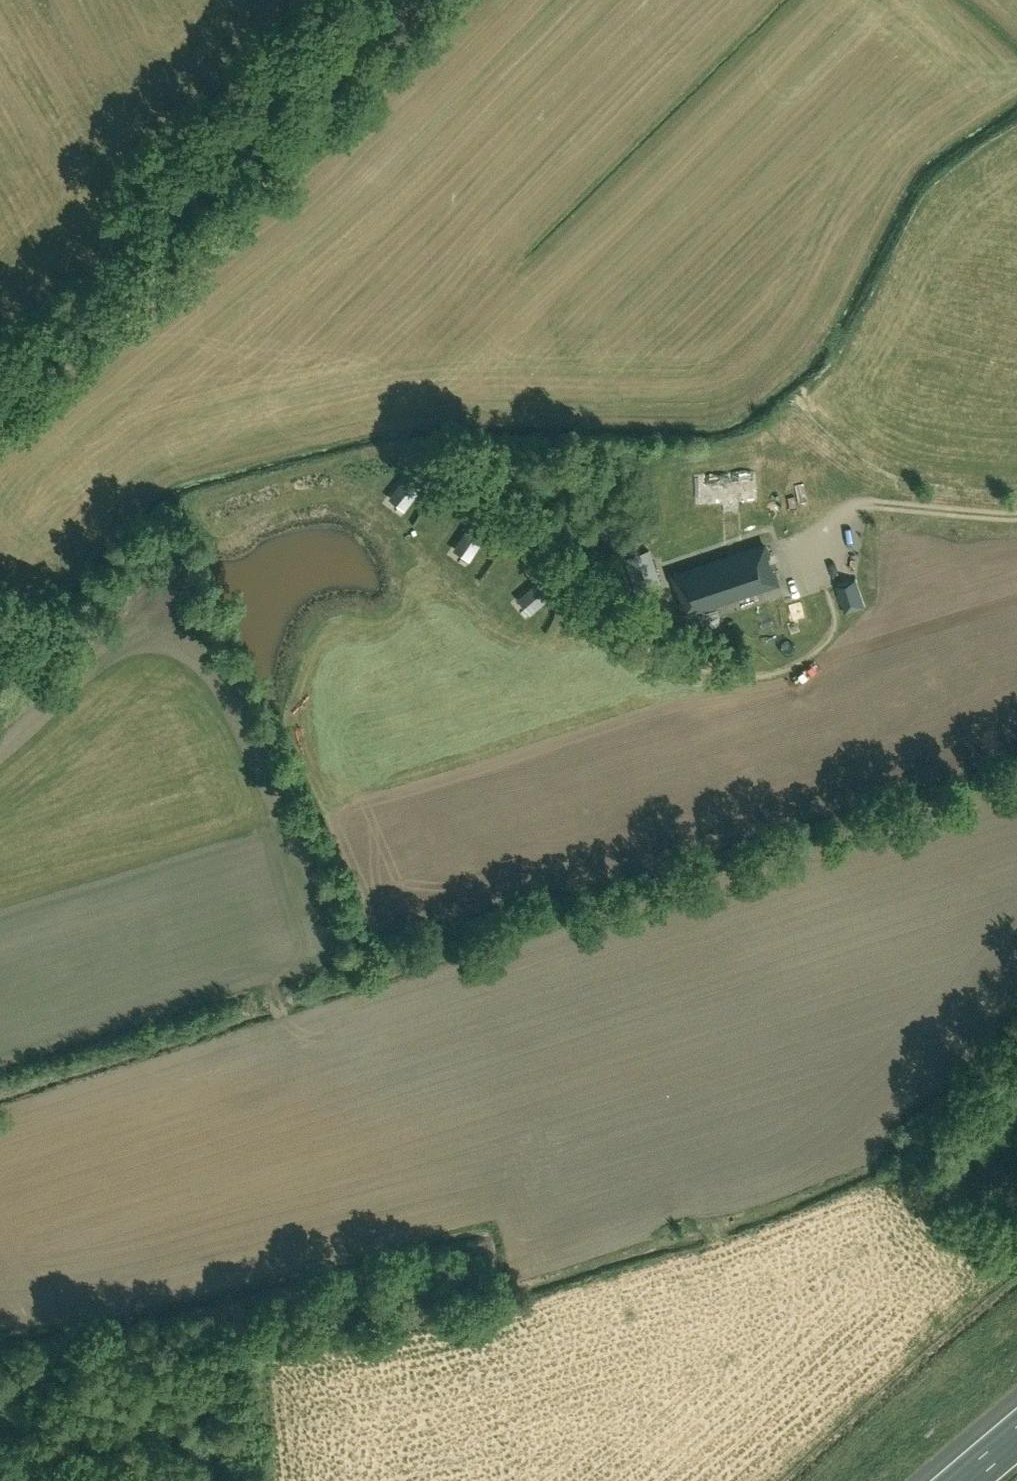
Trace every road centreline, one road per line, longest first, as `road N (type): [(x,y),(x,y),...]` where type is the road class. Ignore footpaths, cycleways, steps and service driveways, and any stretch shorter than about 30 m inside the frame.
road 1 (track): [(873,504),(1016,517)]

